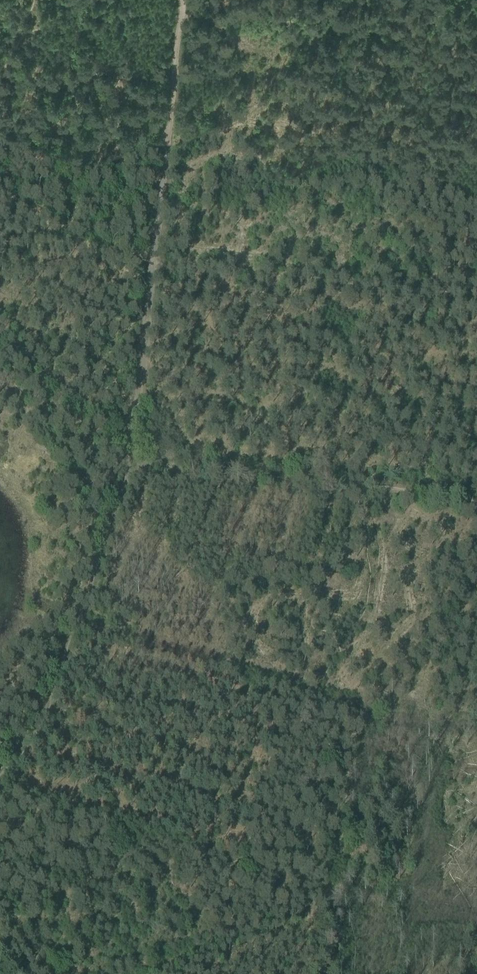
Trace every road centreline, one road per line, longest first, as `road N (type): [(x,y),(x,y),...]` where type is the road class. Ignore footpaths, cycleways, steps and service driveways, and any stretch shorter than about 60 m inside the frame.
road 1 (track): [(0,783),(49,715),(130,467)]
road 2 (track): [(153,255),(476,293)]
road 3 (track): [(182,0),(153,255)]
road 4 (track): [(130,467),(371,488)]
road 5 (track): [(130,467),(131,431),(0,341)]
road 6 (track): [(153,255),(131,431)]

